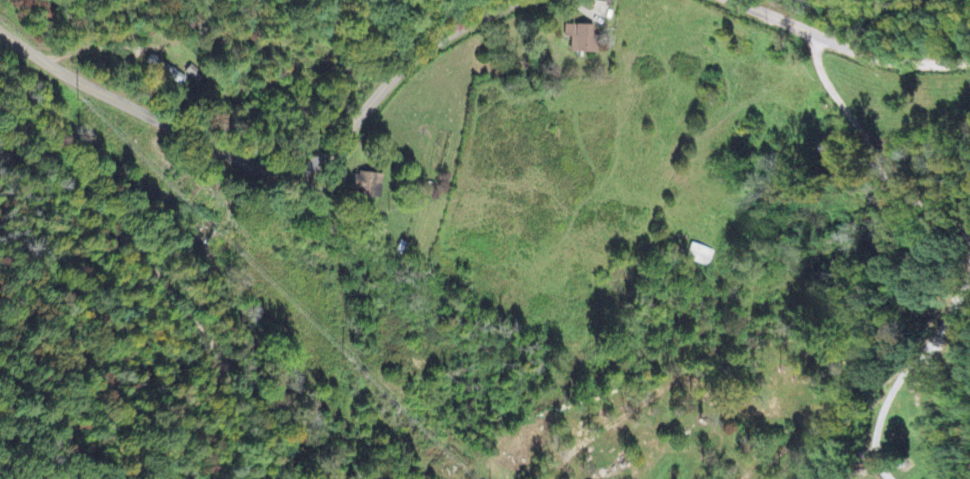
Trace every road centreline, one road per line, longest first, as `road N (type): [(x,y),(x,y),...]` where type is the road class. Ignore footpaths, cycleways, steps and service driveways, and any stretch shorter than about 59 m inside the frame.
road 1 (tertiary): [(521,0),(466,15),(336,109),(235,157),(86,86),(0,30)]
road 2 (residential): [(285,478),(237,377),(95,203),(0,108)]
road 3 (residential): [(969,15),(866,15),(837,40)]

